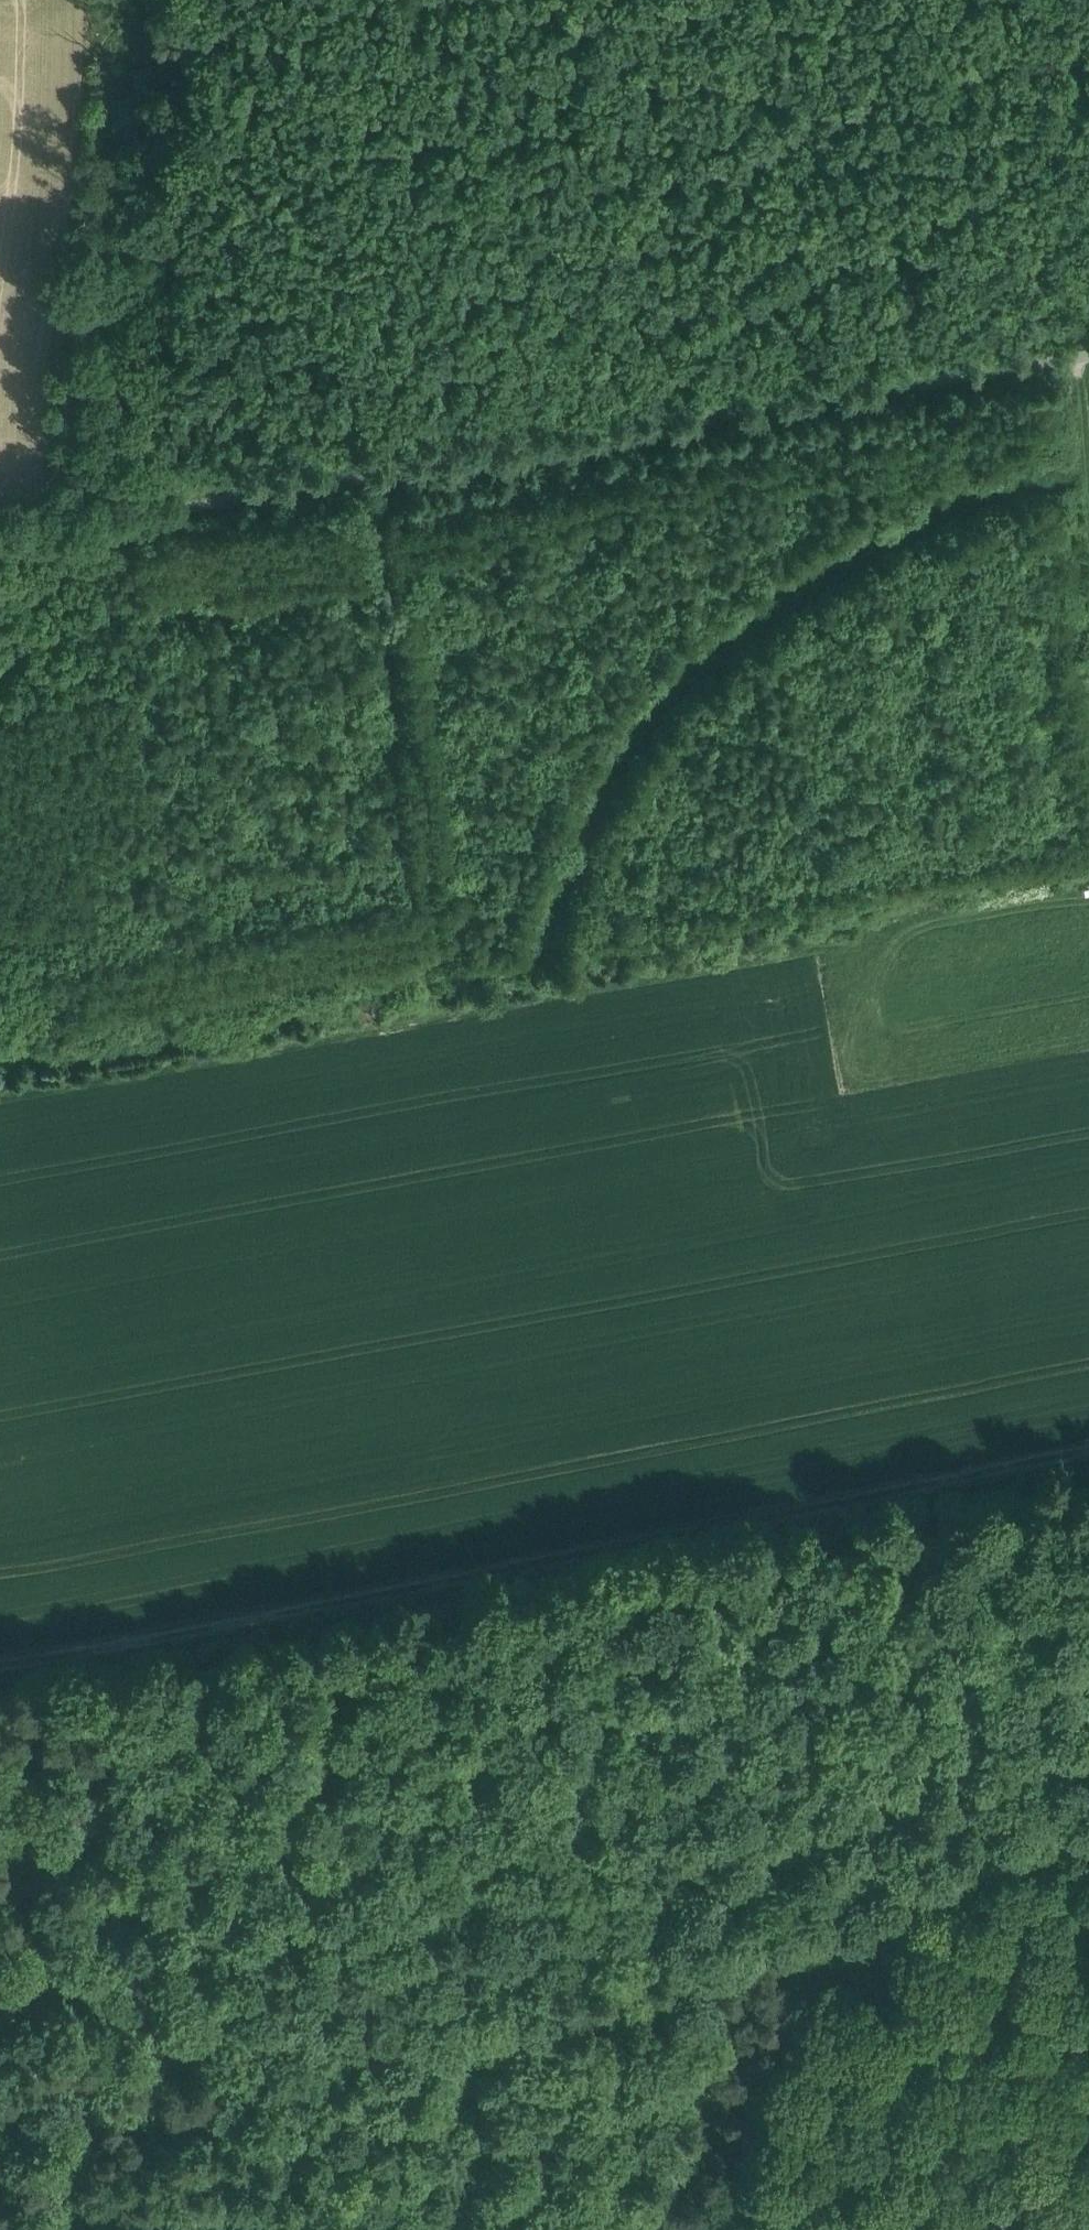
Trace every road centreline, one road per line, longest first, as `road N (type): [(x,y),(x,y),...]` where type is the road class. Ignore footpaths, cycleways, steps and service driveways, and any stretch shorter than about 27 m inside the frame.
road 1 (track): [(1088,1455),(262,1622)]
road 2 (track): [(544,441),(583,353),(1088,182)]
road 3 (track): [(81,516),(123,474),(583,353)]
road 4 (track): [(0,1666),(262,1622)]

